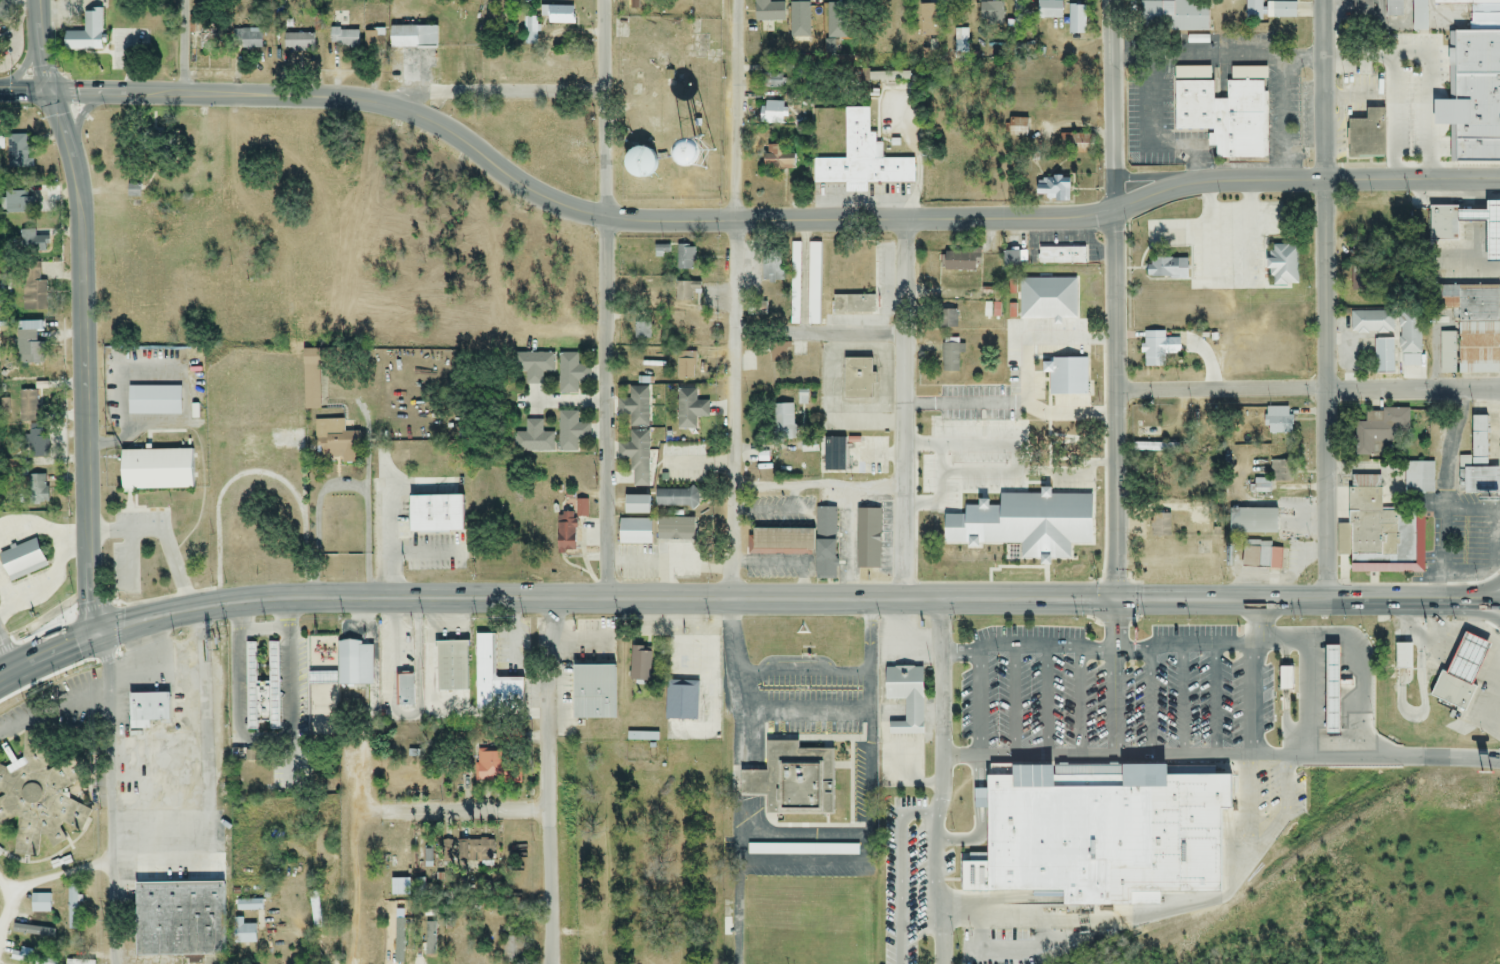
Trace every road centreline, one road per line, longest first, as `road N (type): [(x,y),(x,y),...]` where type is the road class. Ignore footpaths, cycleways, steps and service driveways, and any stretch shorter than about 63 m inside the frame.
road 1 (primary): [(1499,601),(262,598),(106,631),(0,679)]
road 2 (tertiary): [(1499,180),(1217,182),(1056,220),(652,223),(569,209),(532,192),(453,133),(368,102),(50,92)]
road 3 (secondary): [(89,637),(83,239),(72,159),(50,92)]
road 4 (residential): [(1331,602),(1326,181)]
road 5 (residential): [(1114,601),(1112,212)]
road 6 (residential): [(1499,390),(1114,394)]
road 7 (residential): [(608,599),(606,219)]
road 8 (residential): [(906,600),(907,220)]
road 9 (residential): [(732,599),(737,222)]
road 10 (residential): [(554,963),(545,600)]
road 11 (residential): [(942,601),(944,963)]
road 12 (residential): [(117,963),(106,631)]
road 13 (residential): [(737,222),(741,0)]
road 14 (residential): [(606,219),(604,0)]
road 15 (residential): [(1112,212),(1109,0)]
road 16 (residential): [(1326,181),(1323,0)]
road 17 (residential): [(549,812),(387,812)]

